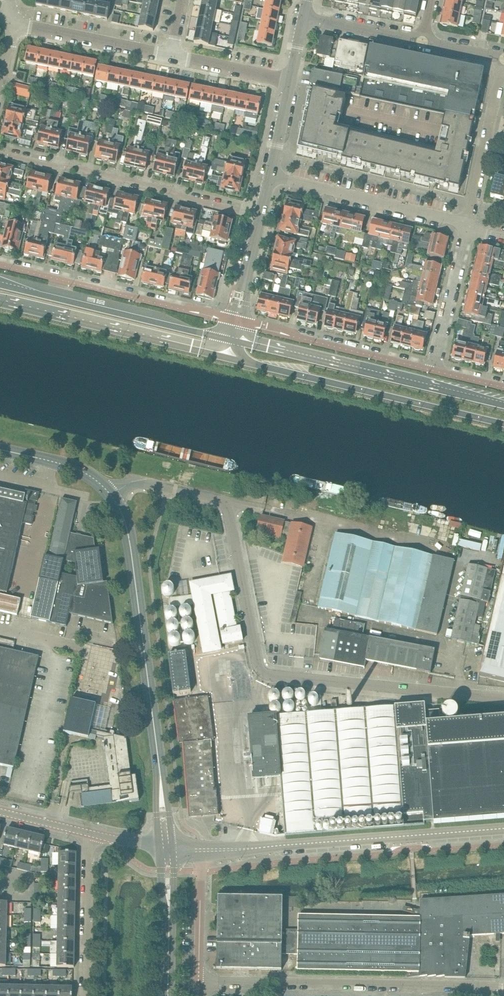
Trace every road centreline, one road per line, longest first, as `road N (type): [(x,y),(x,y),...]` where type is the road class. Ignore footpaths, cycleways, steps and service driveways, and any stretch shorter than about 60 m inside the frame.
road 1 (unclassified): [(503,699),(261,672),(224,501),(145,481),(108,491)]
road 2 (residential): [(503,987),(199,982)]
road 3 (tertiary): [(200,849),(503,828)]
road 4 (secondary): [(160,771),(128,530),(108,491)]
road 5 (secondary): [(228,357),(503,423)]
road 6 (secondary): [(503,405),(231,340)]
road 7 (residential): [(258,218),(153,194),(141,183),(0,156)]
road 8 (residential): [(235,321),(0,264)]
road 9 (secondary): [(231,340),(0,284)]
road 10 (secondary): [(0,302),(228,357)]
road 11 (residential): [(470,224),(267,175)]
road 12 (residential): [(435,370),(235,321)]
road 13 (residential): [(470,224),(503,59)]
road 14 (residential): [(172,56),(11,22)]
road 15 (residential): [(86,995),(87,833)]
road 16 (residential): [(435,370),(470,224)]
road 17 (residential): [(200,849),(199,982)]
road 18 (residential): [(423,42),(302,17)]

